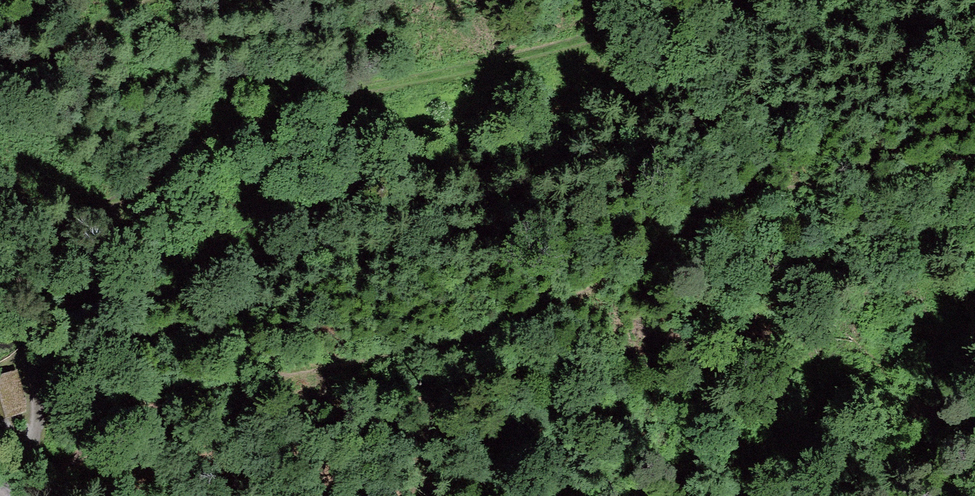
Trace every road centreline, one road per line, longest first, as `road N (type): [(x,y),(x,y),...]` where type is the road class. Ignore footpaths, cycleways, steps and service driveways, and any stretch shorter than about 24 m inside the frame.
road 1 (track): [(49,495),(87,449),(167,401),(508,326),(767,201),(974,165)]
road 2 (track): [(731,0),(537,61),(365,86)]

